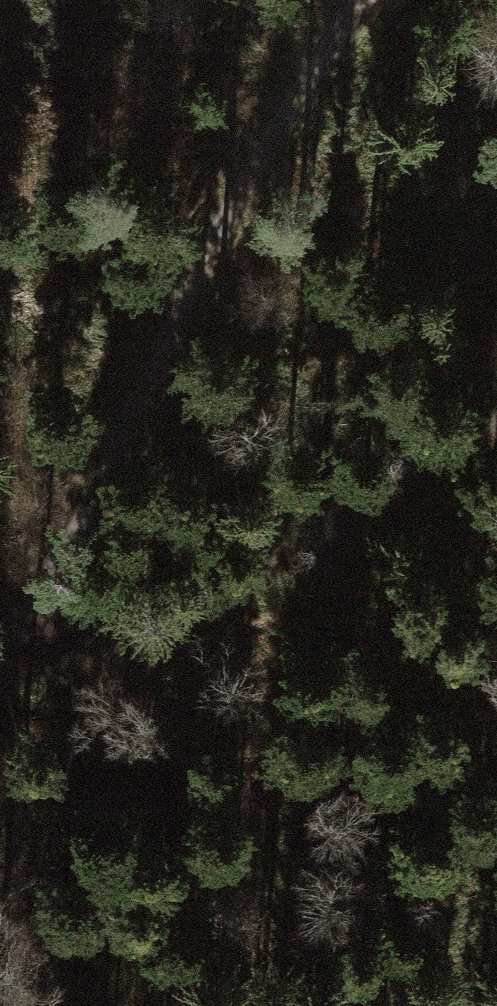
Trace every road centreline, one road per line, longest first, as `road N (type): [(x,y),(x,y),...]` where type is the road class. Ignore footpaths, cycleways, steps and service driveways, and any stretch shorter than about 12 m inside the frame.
road 1 (track): [(0,672),(12,666),(119,398),(347,0)]
road 2 (track): [(496,448),(12,666)]

